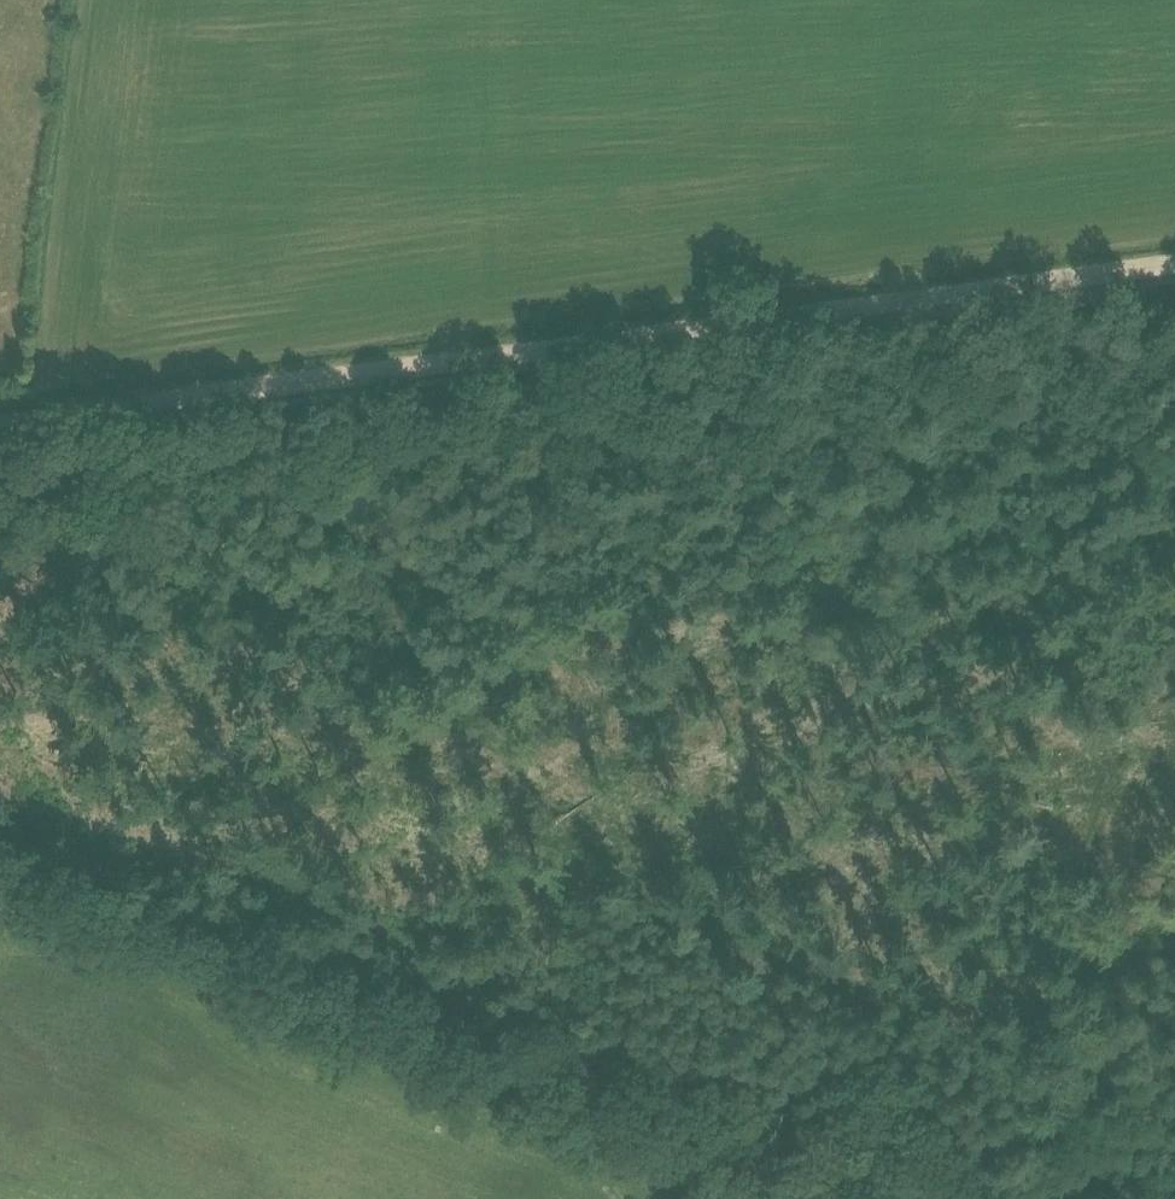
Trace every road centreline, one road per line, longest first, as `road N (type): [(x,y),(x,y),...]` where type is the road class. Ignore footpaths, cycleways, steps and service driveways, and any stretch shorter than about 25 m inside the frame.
road 1 (track): [(0,427),(1174,269)]

